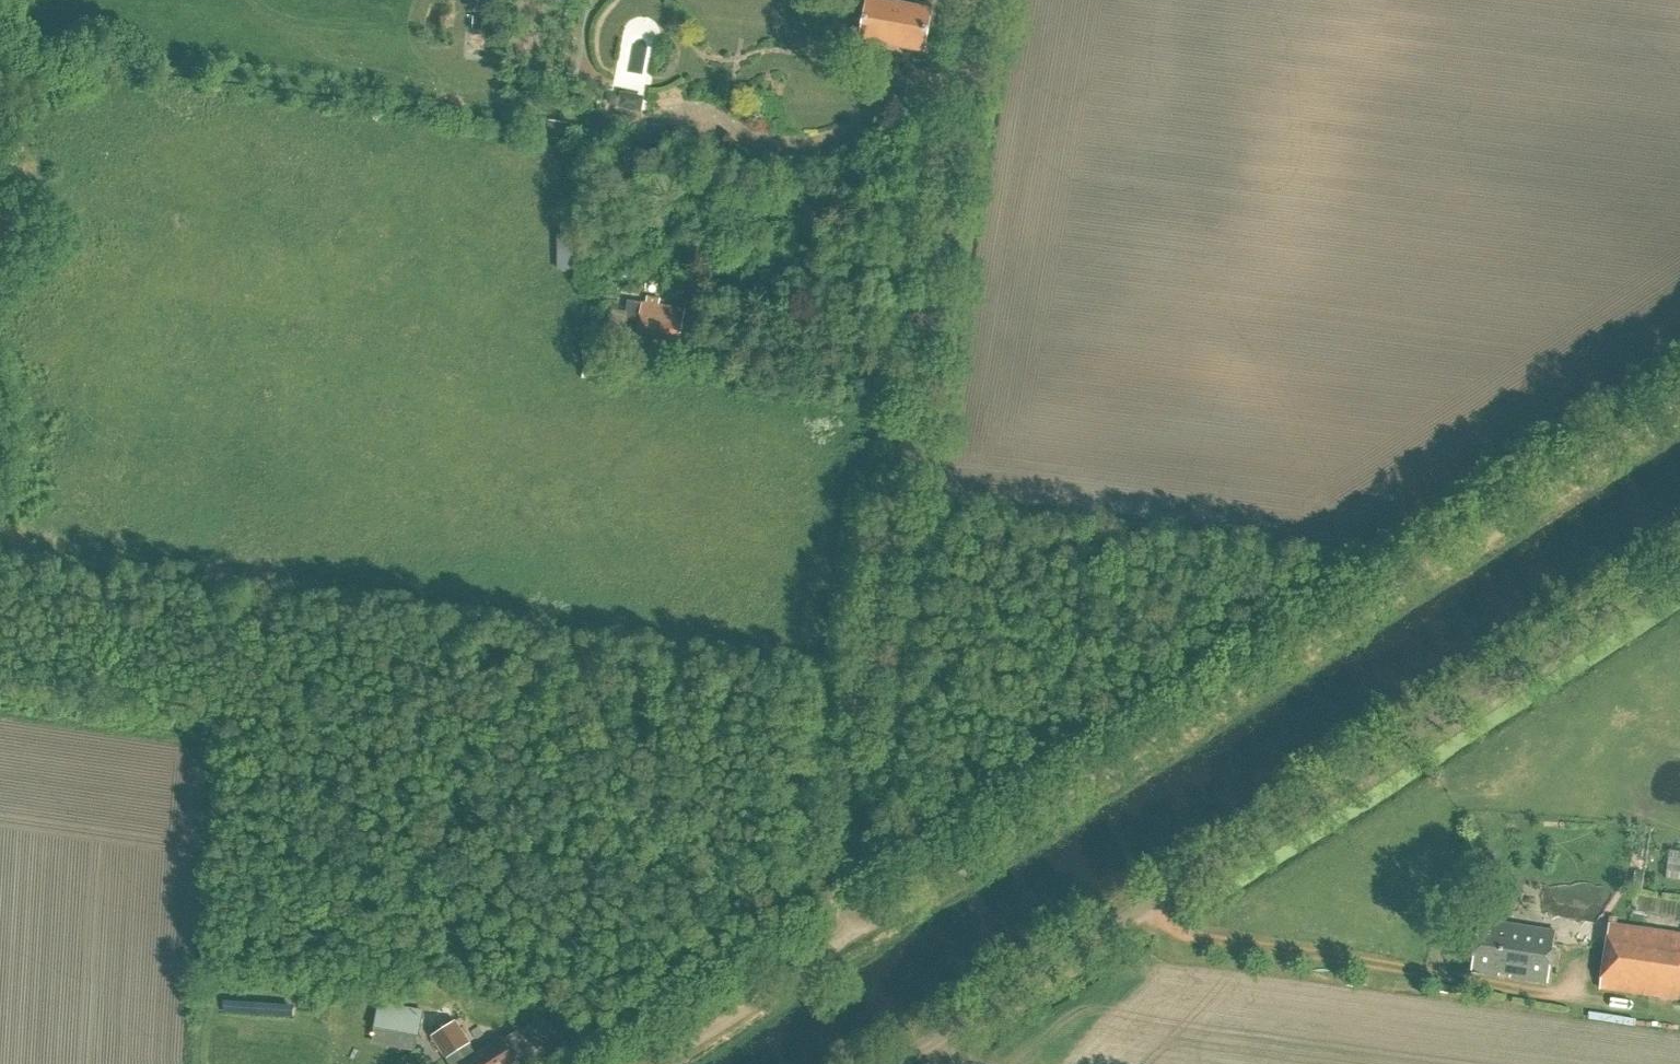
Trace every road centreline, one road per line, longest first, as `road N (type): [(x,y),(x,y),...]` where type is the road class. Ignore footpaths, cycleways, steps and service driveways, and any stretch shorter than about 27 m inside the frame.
road 1 (track): [(833,943),(1278,682),(1679,422)]
road 2 (unclassified): [(990,0),(847,813),(833,943)]
road 3 (unclassified): [(899,1063),(1679,564)]
road 4 (unclassified): [(657,1063),(833,943)]

